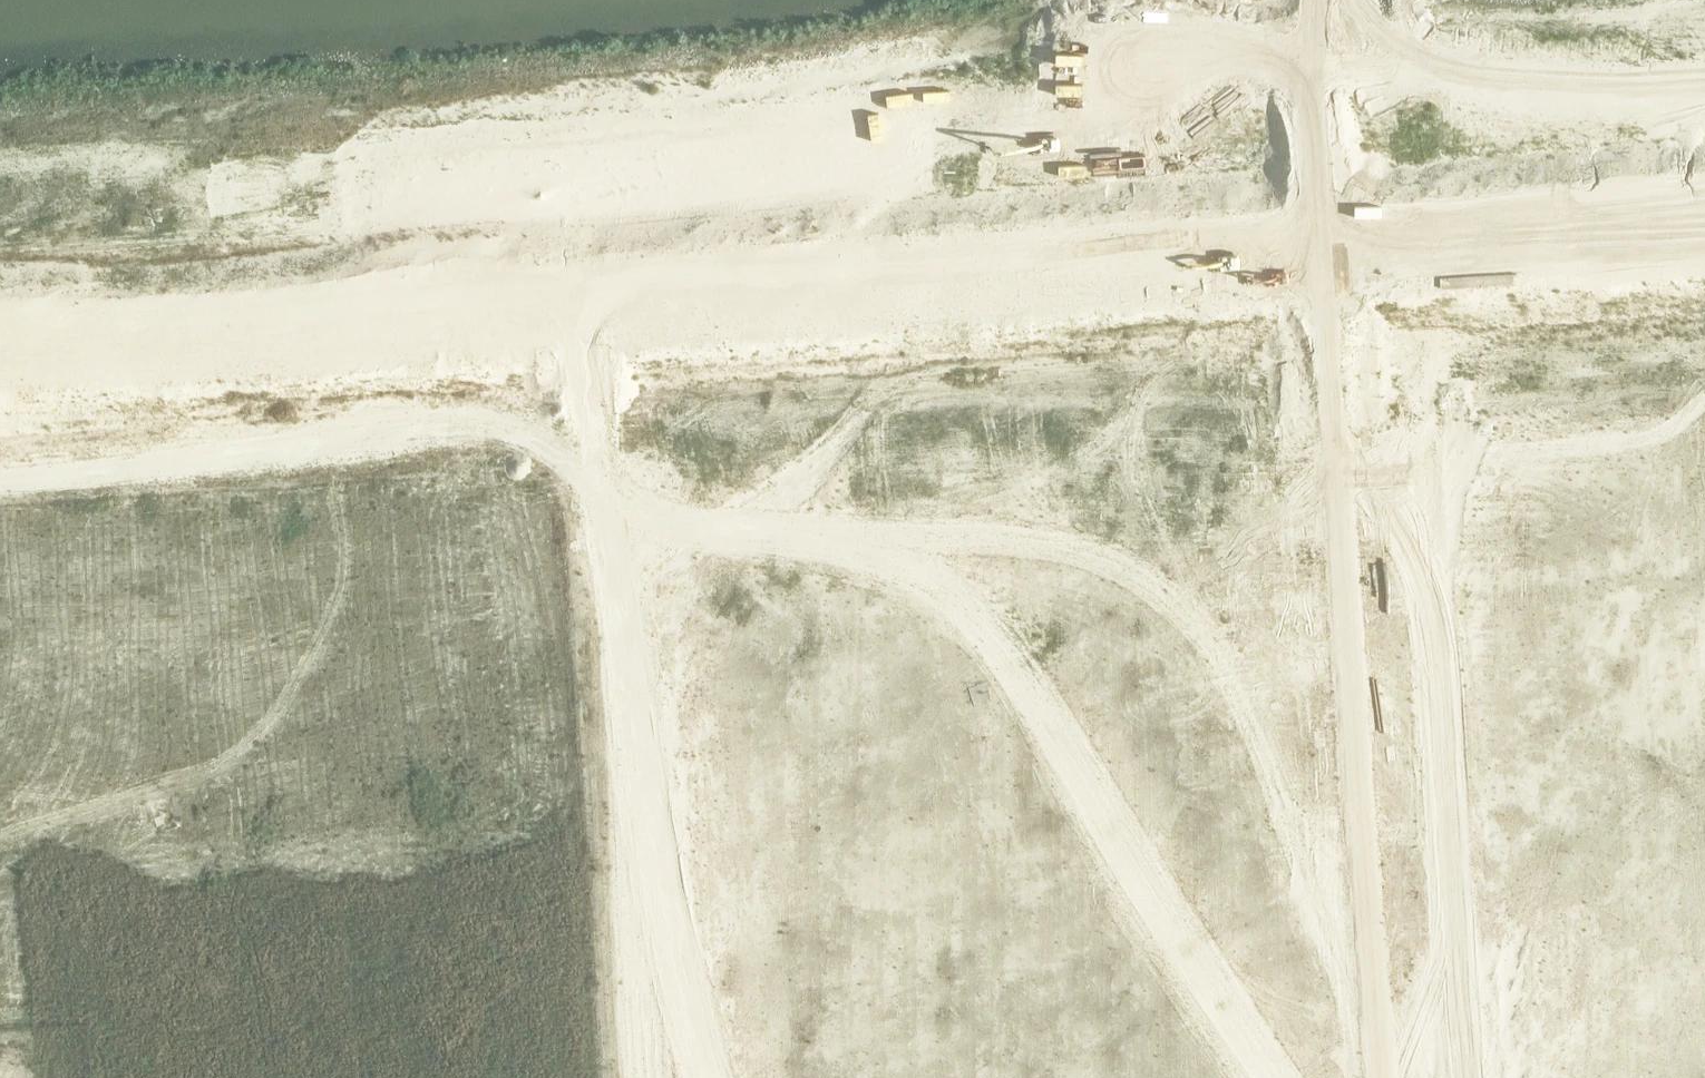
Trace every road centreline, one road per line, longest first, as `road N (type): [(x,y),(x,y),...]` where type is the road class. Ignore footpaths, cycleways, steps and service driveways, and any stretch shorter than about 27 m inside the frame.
road 1 (tertiary): [(1319,1077),(1270,350)]
road 2 (tertiary): [(1175,358),(1220,1077)]

